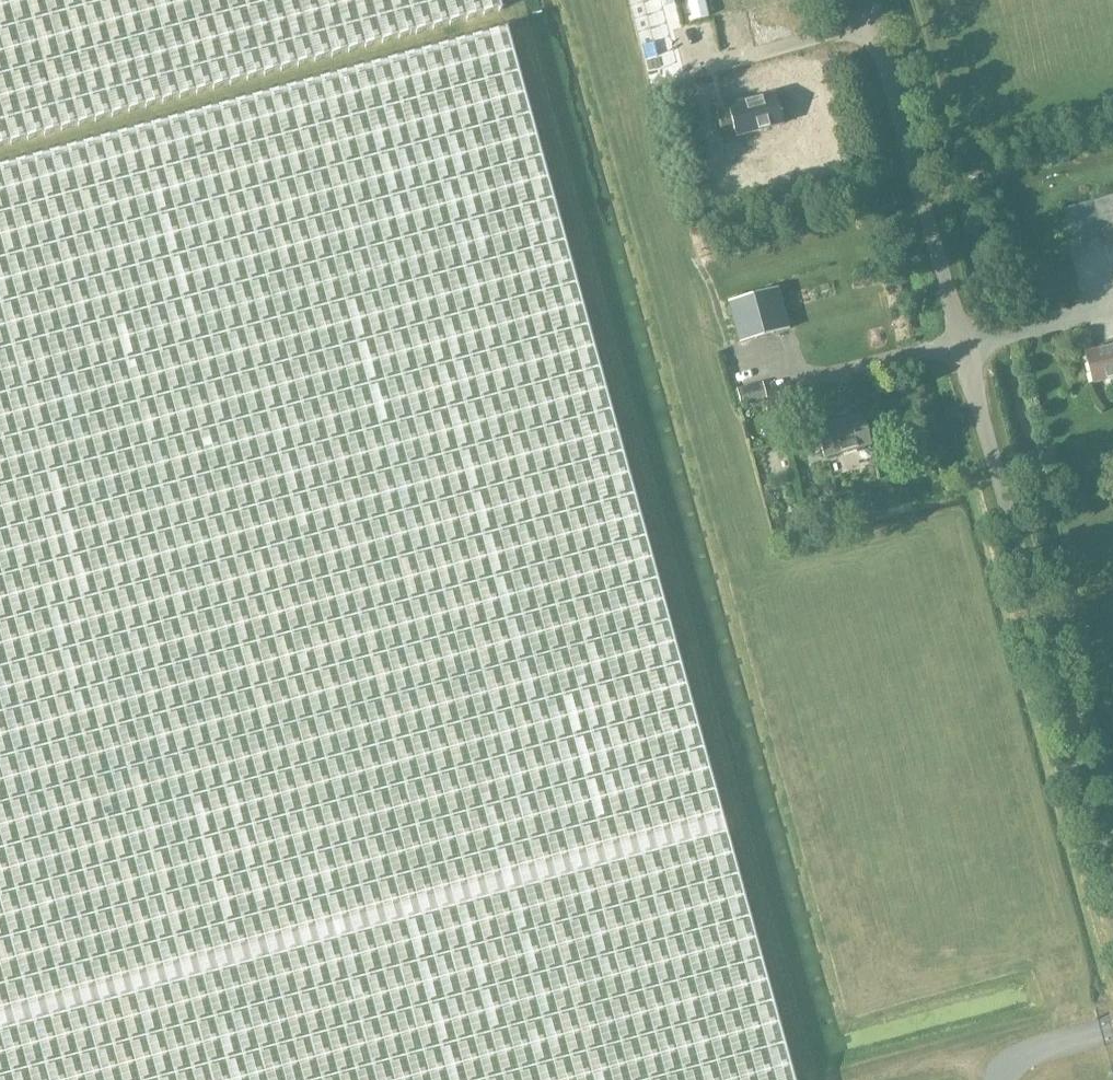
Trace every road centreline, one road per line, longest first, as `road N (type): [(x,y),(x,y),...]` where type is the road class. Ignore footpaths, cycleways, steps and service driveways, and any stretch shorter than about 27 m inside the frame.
road 1 (unclassified): [(1112,899),(866,0)]

